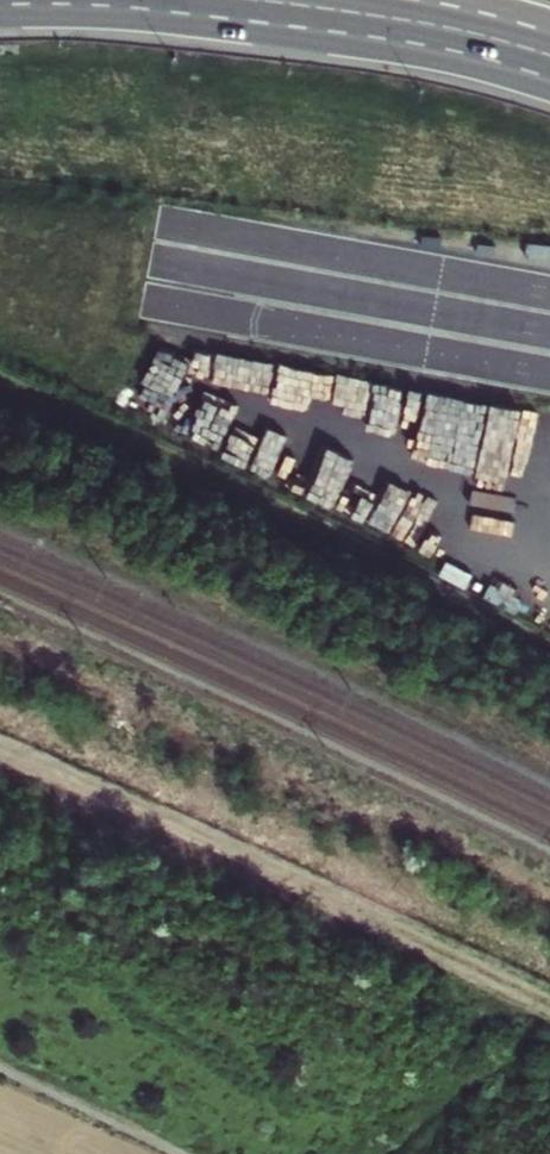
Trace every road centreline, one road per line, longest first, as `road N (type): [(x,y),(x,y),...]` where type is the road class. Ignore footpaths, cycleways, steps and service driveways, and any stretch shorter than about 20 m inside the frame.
road 1 (track): [(549,1012),(160,823),(0,755)]
road 2 (motorway): [(269,0),(408,21),(549,57)]

